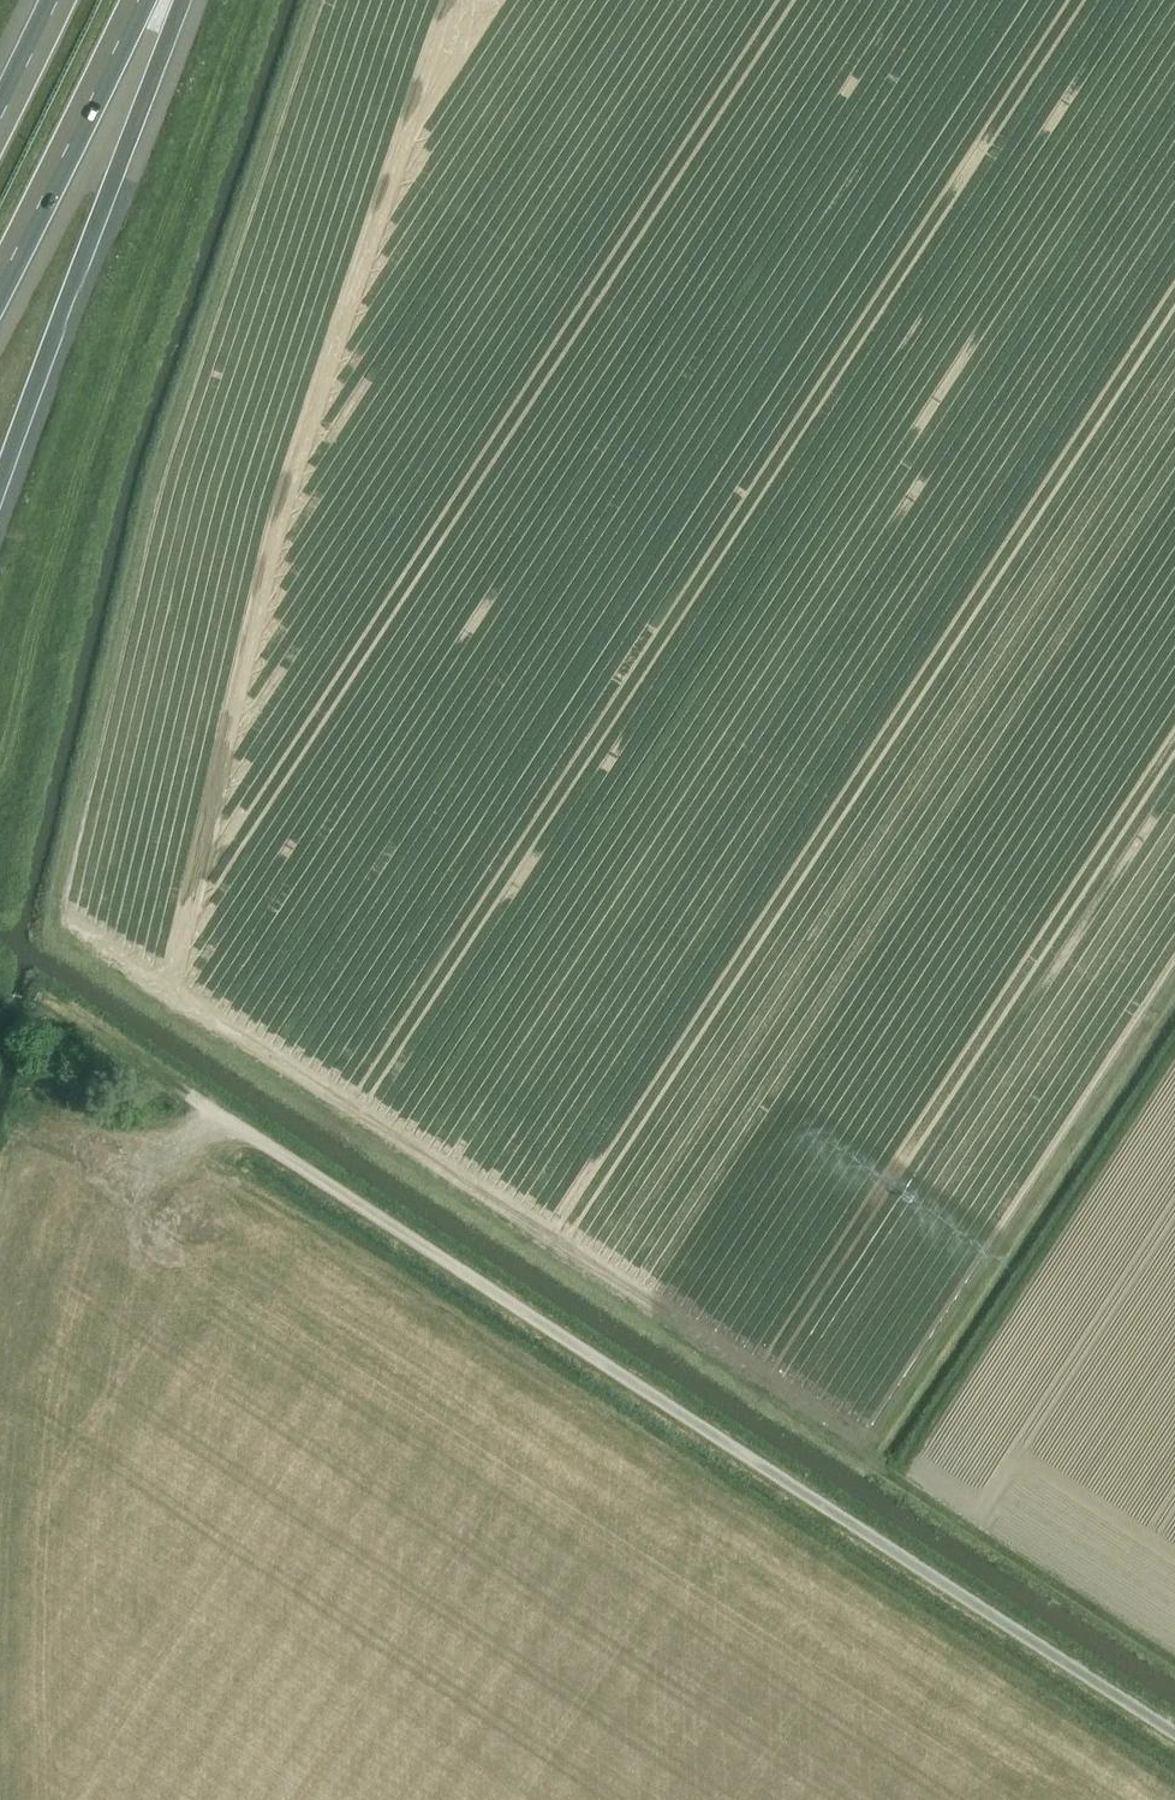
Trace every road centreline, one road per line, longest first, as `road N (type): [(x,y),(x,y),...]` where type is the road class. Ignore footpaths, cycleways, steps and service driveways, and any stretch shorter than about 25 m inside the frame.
road 1 (motorway): [(0,484),(177,0)]
road 2 (motorway): [(0,279),(137,0)]
road 3 (motorway): [(54,0),(0,113)]

